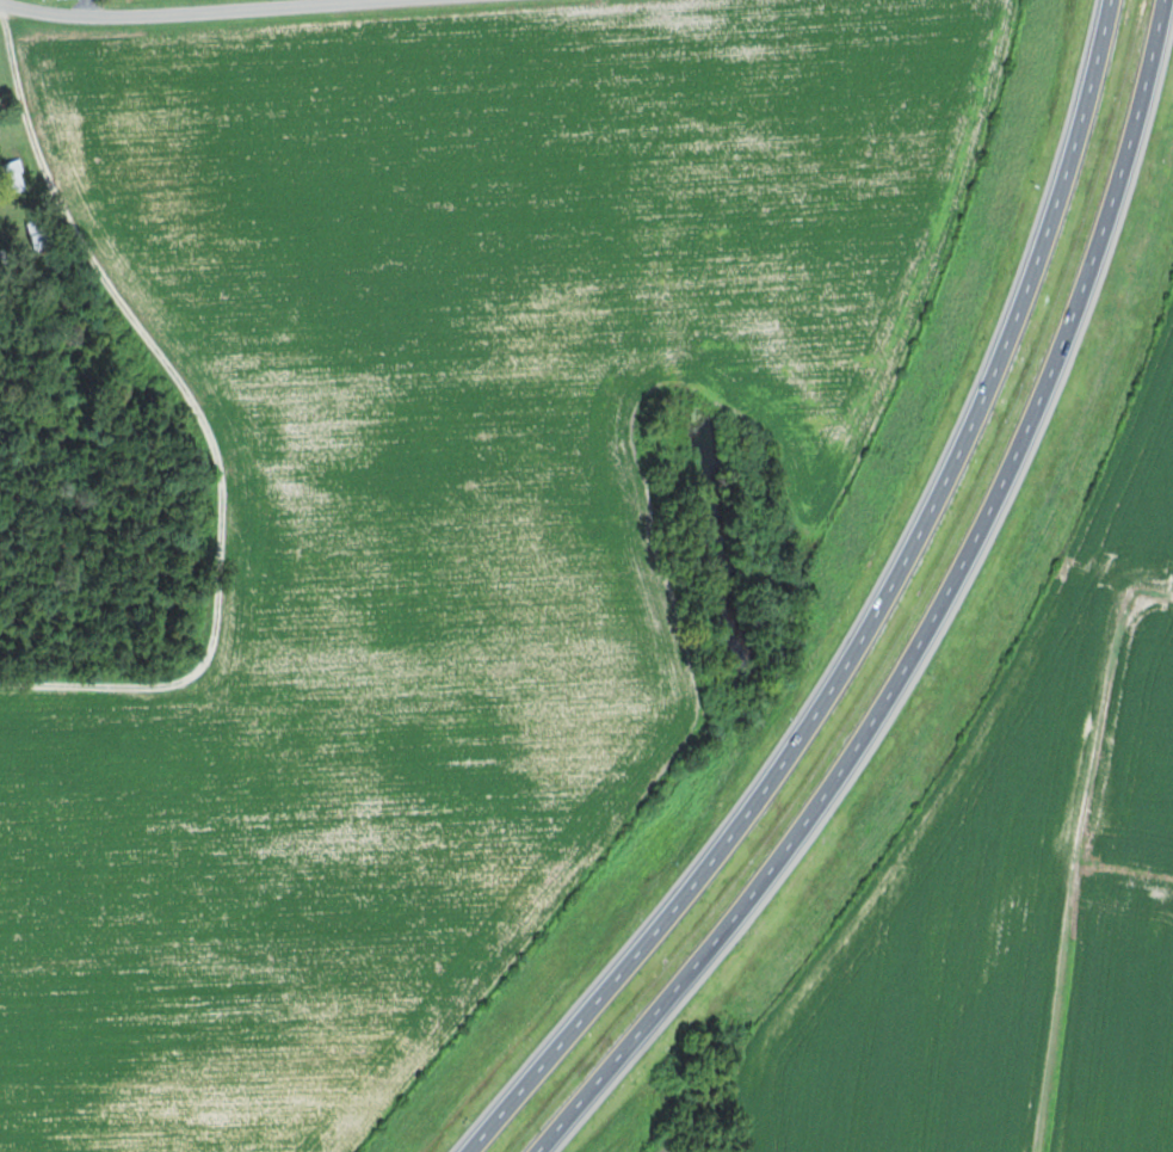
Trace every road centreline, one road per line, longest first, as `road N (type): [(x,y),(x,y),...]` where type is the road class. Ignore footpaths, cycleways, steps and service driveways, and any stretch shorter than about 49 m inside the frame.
road 1 (motorway): [(1112,0),(1092,99),(1015,357),(906,574),(817,708),(478,1151)]
road 2 (motorway): [(562,1151),(811,851),(942,637),(1070,364),(1155,116),(1172,29)]
road 3 (track): [(2,7),(48,174),(82,241),(198,406),(224,476),(226,507),(218,637),(192,678),(149,688),(0,683)]
road 4 (residential): [(466,0),(88,23),(0,7)]

